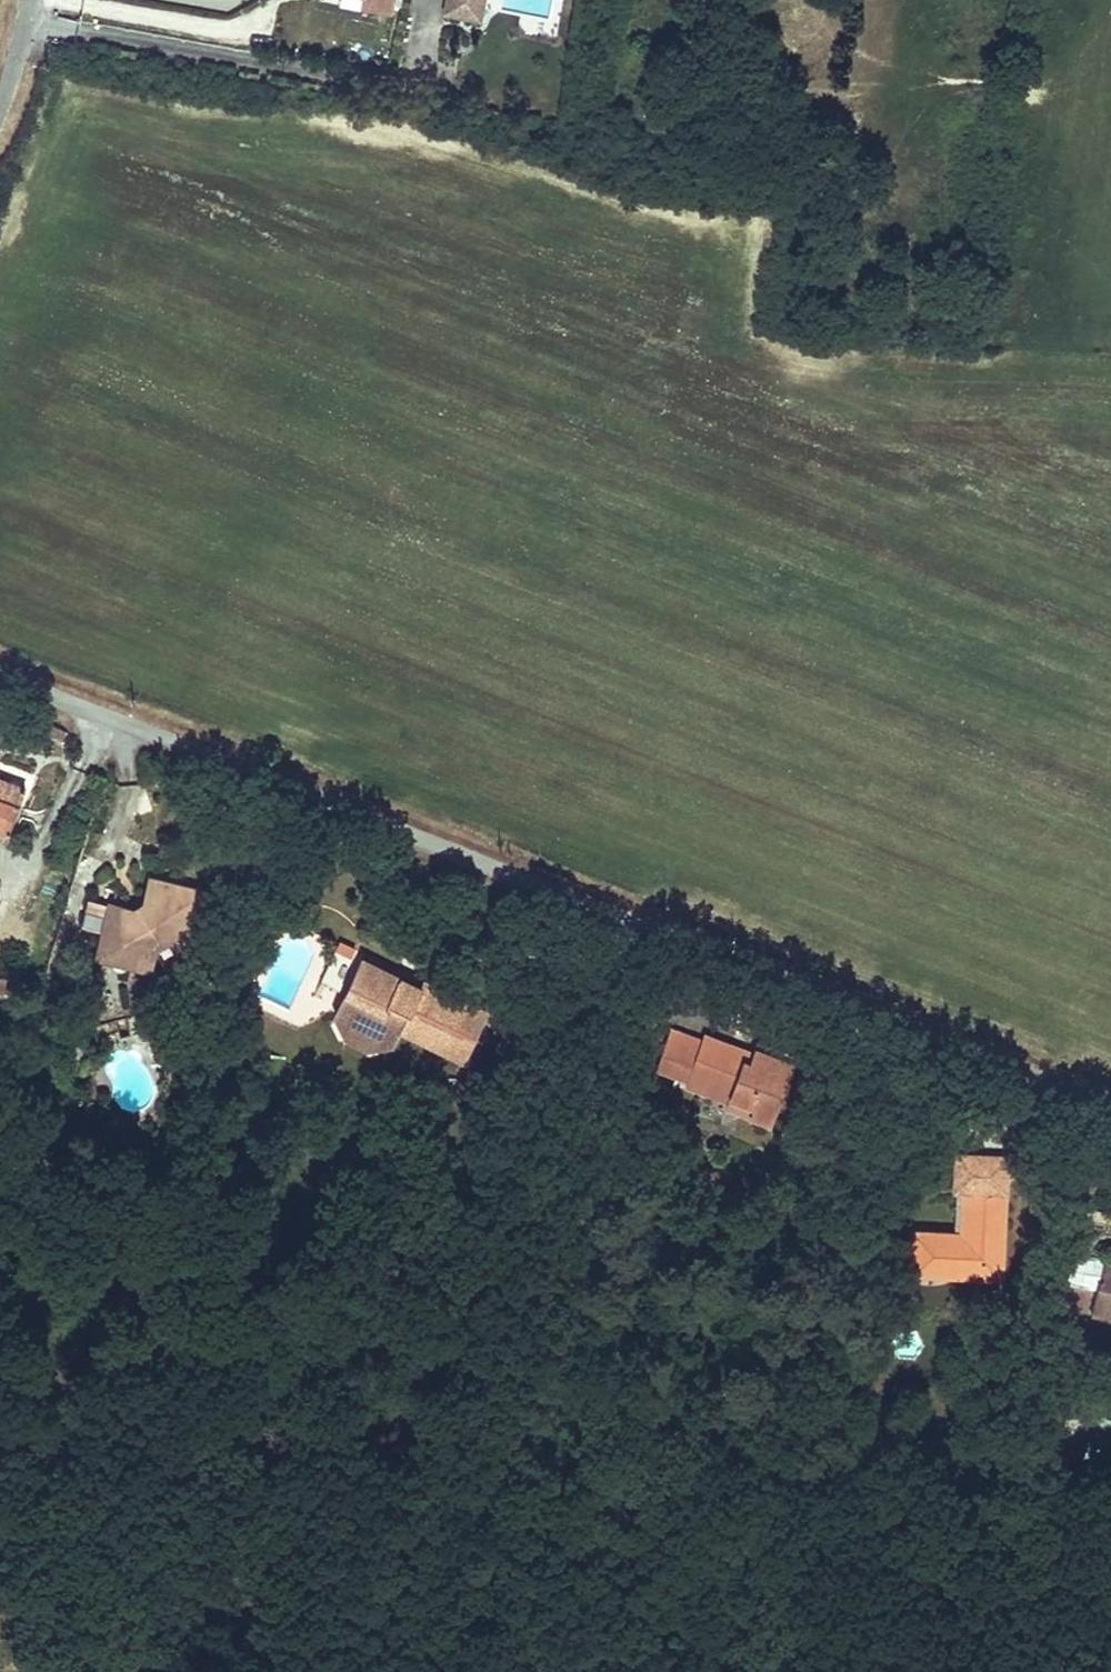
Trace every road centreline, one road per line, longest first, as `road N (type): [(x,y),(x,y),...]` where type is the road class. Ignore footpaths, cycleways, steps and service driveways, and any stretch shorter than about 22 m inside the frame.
road 1 (residential): [(0,660),(1110,1087)]

